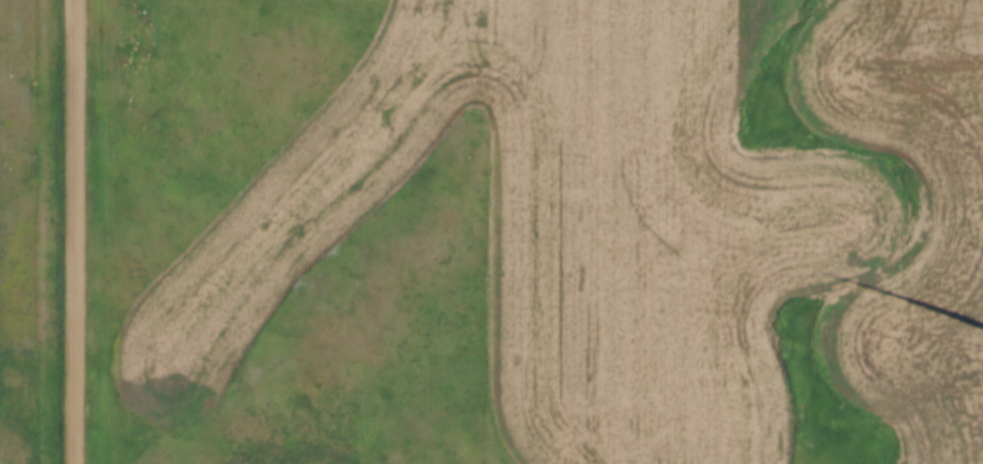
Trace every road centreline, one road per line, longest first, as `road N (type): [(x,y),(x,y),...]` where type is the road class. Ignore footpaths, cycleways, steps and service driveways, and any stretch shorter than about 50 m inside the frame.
road 1 (residential): [(76,0),(78,463)]

